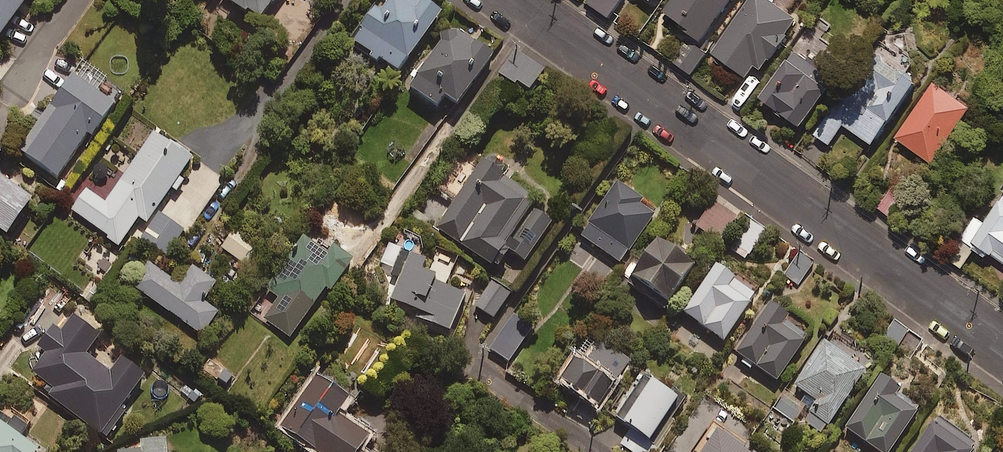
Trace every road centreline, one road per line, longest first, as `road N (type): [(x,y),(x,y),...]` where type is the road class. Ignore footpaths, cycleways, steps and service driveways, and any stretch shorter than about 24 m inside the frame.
road 1 (residential): [(1002,347),(518,0)]
road 2 (residential): [(603,451),(481,372)]

